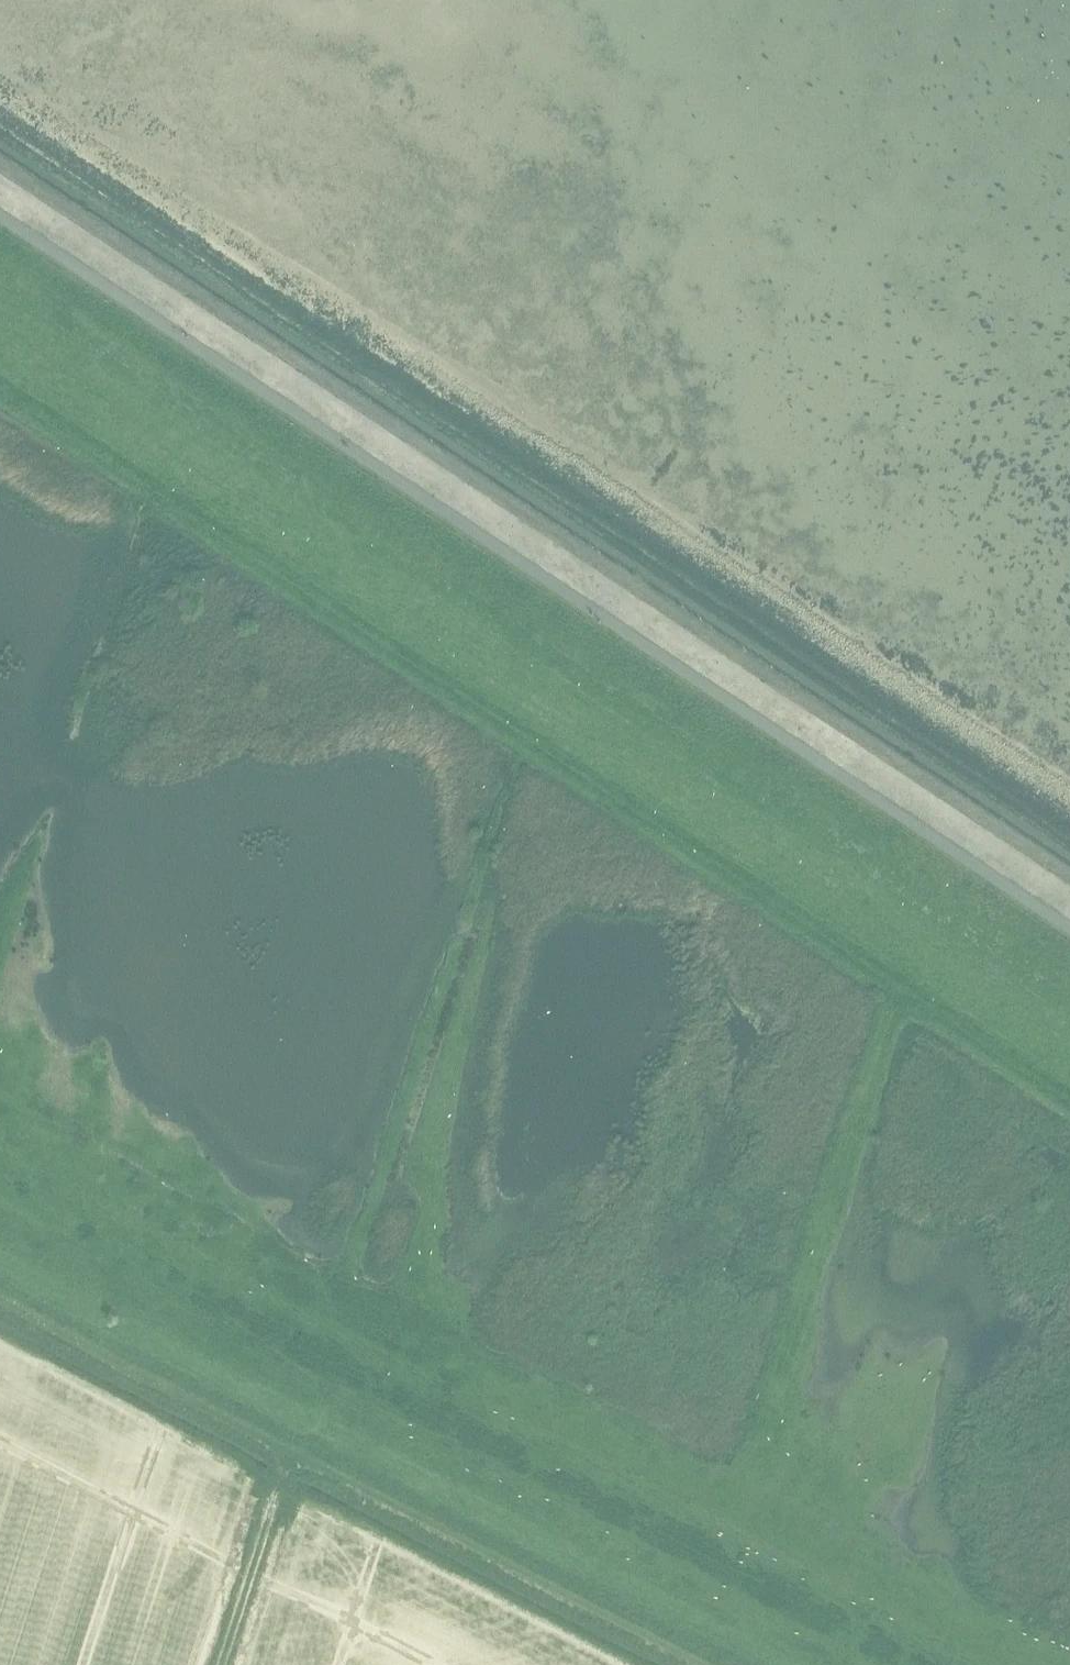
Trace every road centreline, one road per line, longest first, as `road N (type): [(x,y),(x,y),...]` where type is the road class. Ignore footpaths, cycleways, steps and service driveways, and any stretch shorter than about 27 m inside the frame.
road 1 (track): [(222,1664),(288,1457)]

